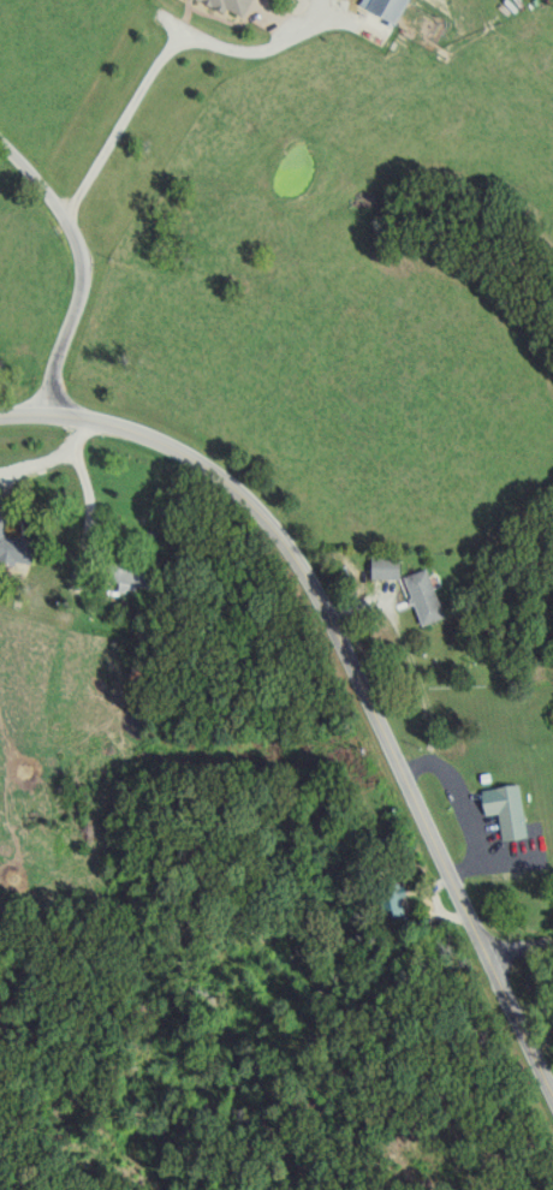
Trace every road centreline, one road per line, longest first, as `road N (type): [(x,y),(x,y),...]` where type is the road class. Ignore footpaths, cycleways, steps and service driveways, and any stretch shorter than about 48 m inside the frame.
road 1 (tertiary): [(552,1096),(329,618),(254,500),(207,459),(130,423),(75,406),(0,409)]
road 2 (residential): [(49,405),(50,358),(83,255),(60,208),(0,137)]
road 3 (residential): [(397,768),(428,745),(429,714),(390,606)]
road 4 (residential): [(446,871),(481,845),(428,745)]
road 5 (residential): [(0,475),(72,453),(89,411)]

